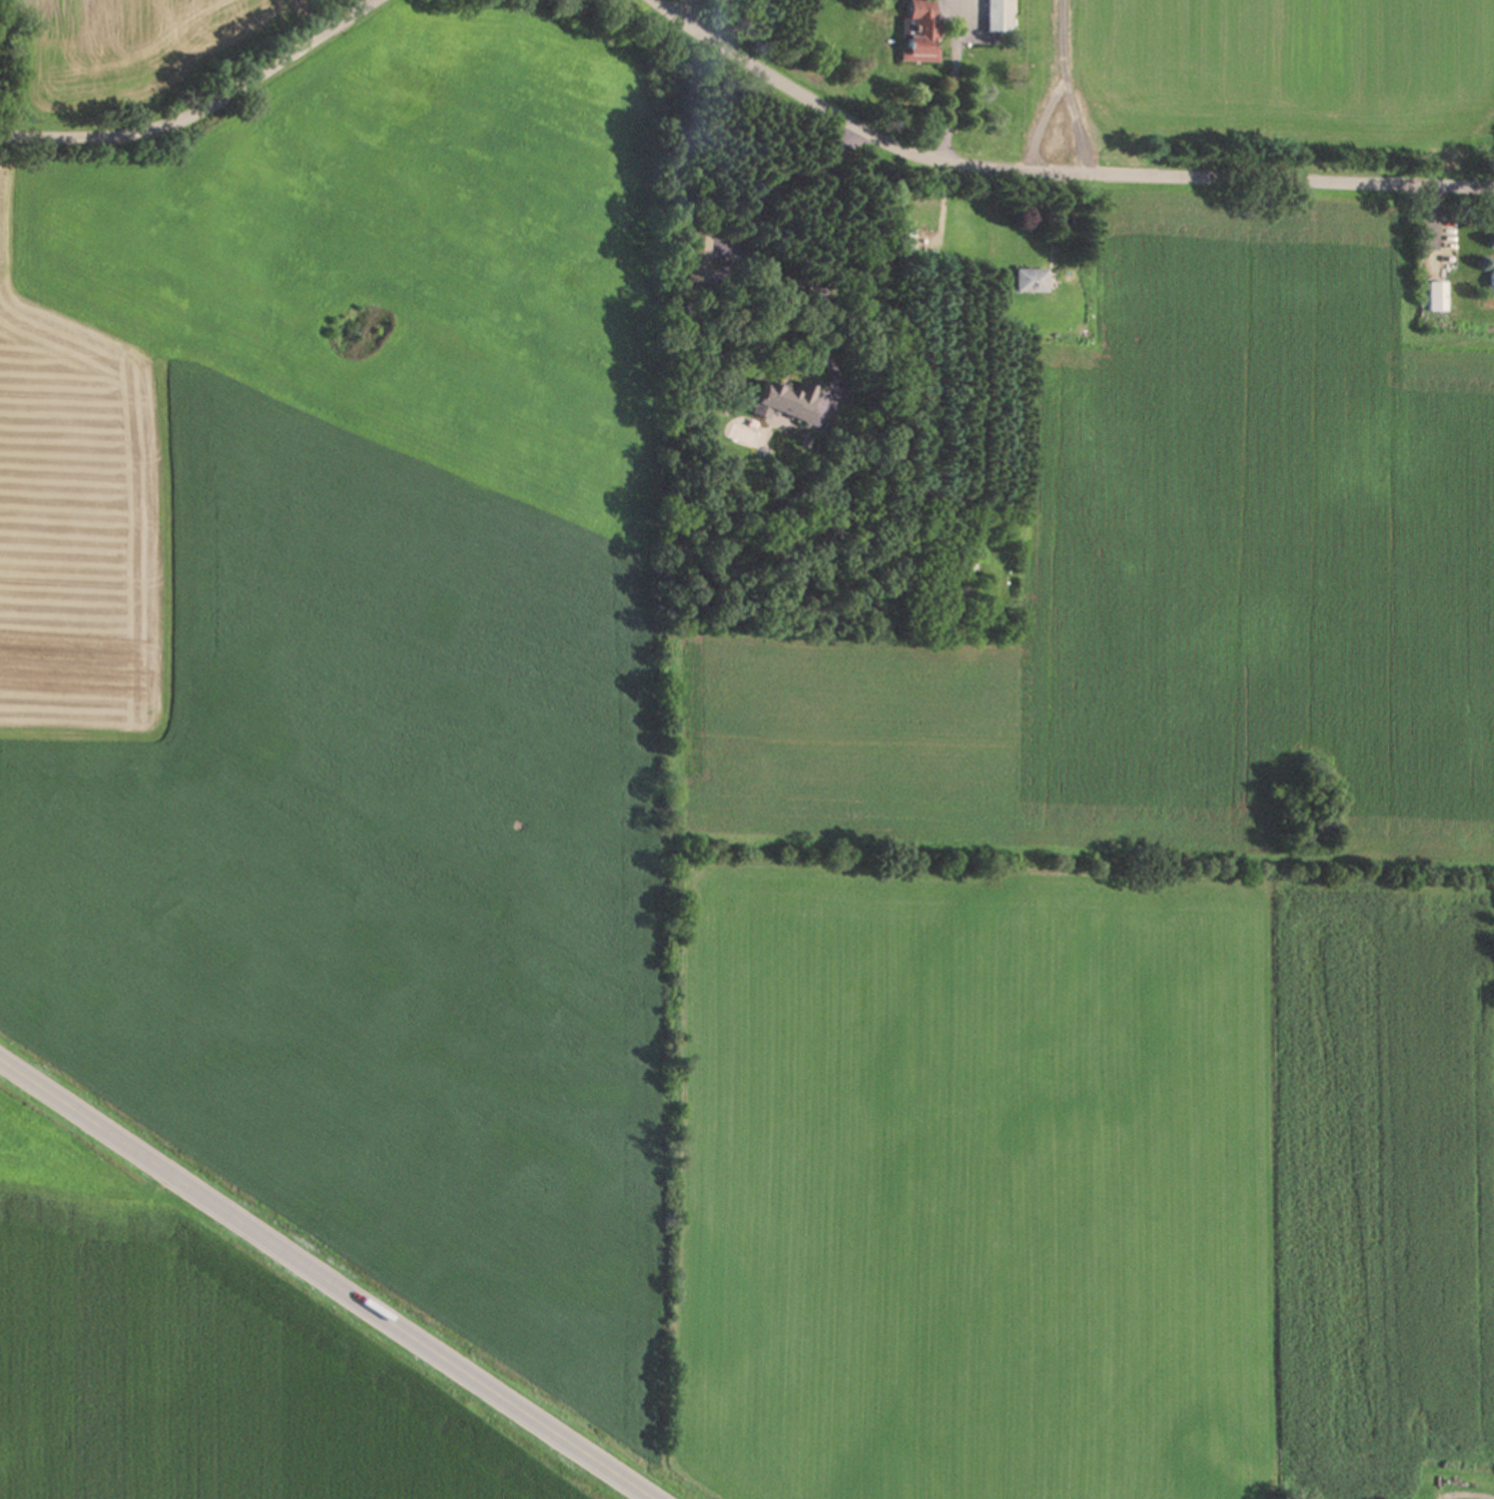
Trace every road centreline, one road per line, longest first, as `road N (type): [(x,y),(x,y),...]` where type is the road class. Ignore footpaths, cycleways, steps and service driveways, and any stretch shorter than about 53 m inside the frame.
road 1 (residential): [(1493,187),(947,162),(871,135),(653,0)]
road 2 (primary): [(651,1498),(0,1063)]
road 3 (residential): [(377,0),(241,88),(141,130),(89,142),(0,142)]

